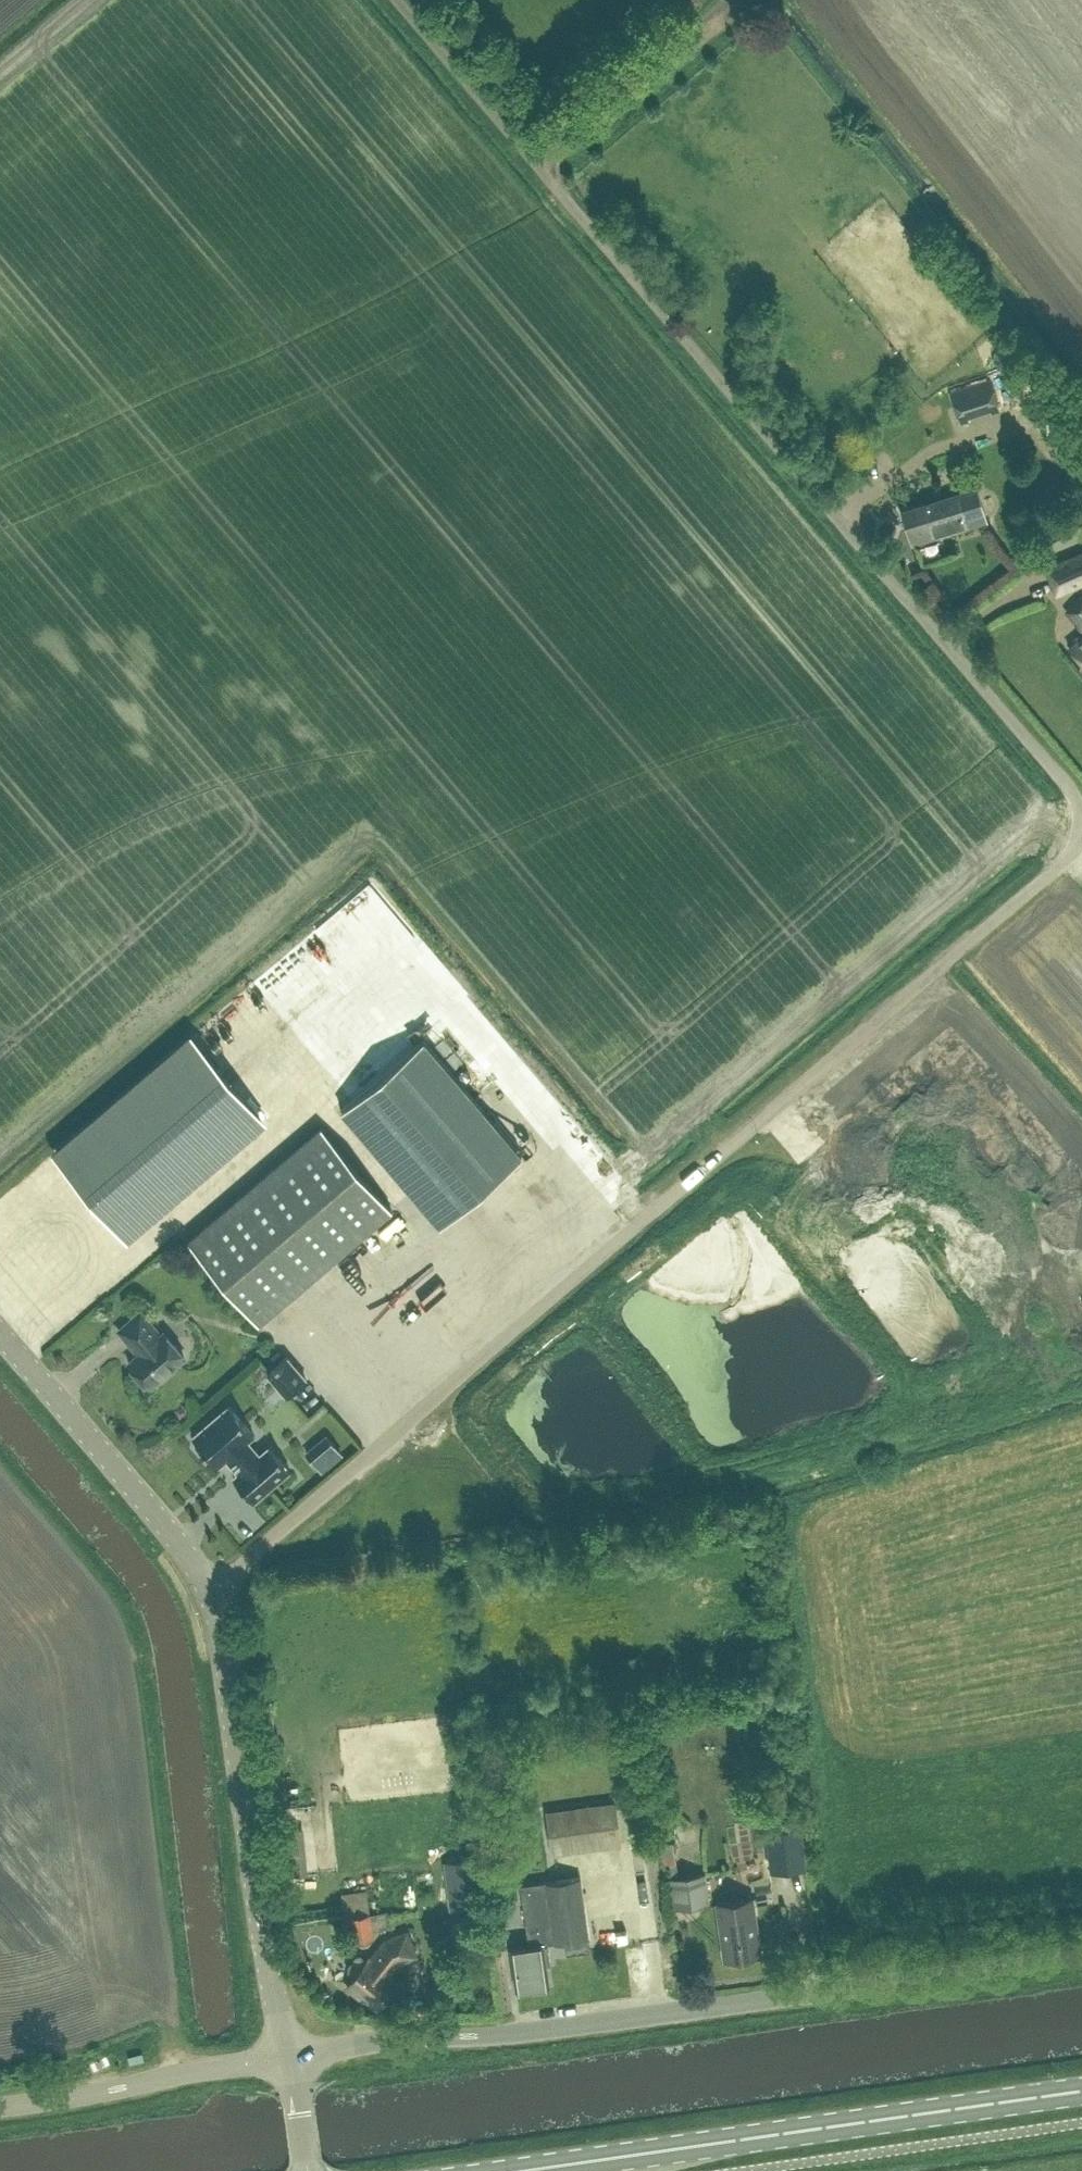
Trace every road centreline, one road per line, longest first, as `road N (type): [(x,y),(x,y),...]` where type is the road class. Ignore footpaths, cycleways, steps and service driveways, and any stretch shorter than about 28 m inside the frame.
road 1 (unclassified): [(209,1591),(1079,819),(1063,776),(395,0)]
road 2 (unclassified): [(290,2053),(419,2033),(521,2030),(1081,1951)]
road 3 (primary): [(523,2170),(1081,2092)]
road 4 (tertiary): [(290,2053),(262,1941),(209,1591)]
road 5 (tertiary): [(209,1591),(178,1541),(0,1333)]
road 6 (unclassified): [(0,2100),(290,2053)]

